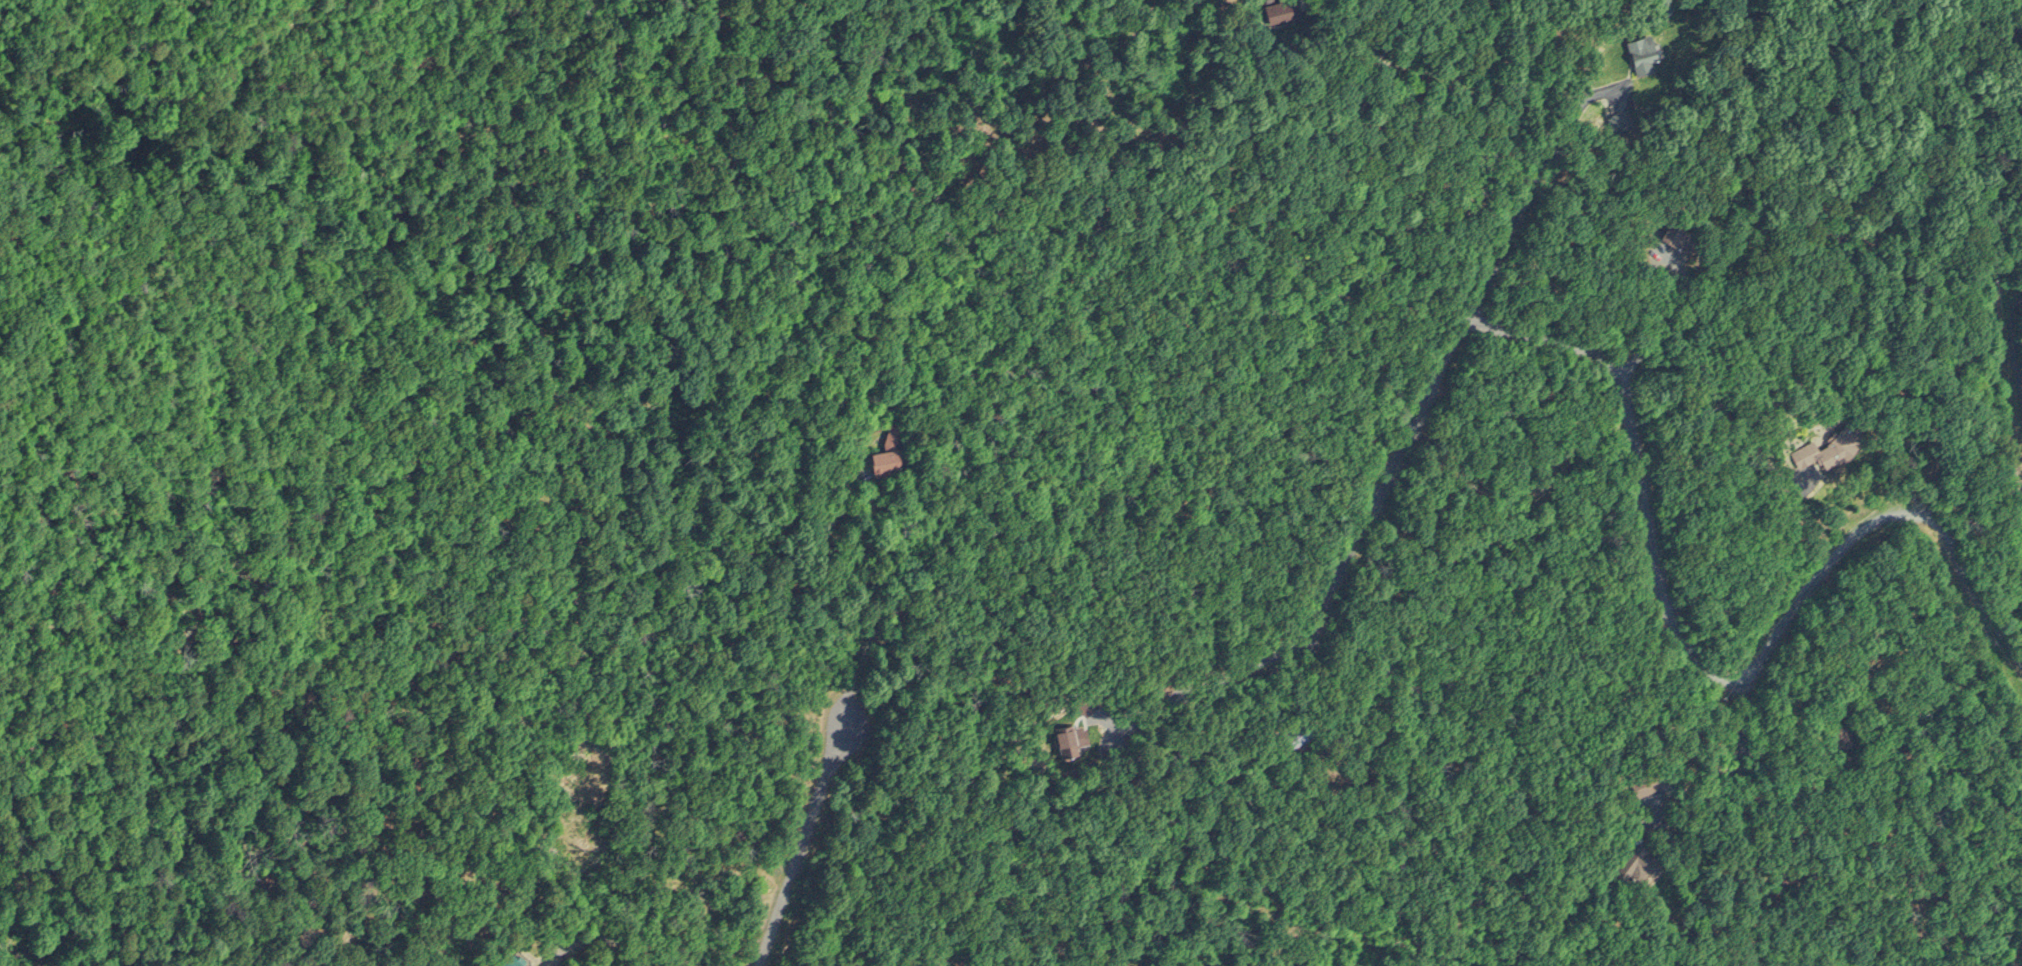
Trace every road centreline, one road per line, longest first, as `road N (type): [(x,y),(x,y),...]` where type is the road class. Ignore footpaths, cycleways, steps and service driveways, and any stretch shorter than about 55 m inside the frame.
road 1 (residential): [(2021,650),(1943,523),(1890,512),(1855,524),(1771,647),(1733,674),(1701,665),(1660,595),(1617,360),(1569,334),(1496,324),(1462,309)]
road 2 (residential): [(1323,608),(1462,309)]
road 3 (residential): [(844,720),(753,965)]
road 4 (residential): [(1462,309),(1535,174)]

